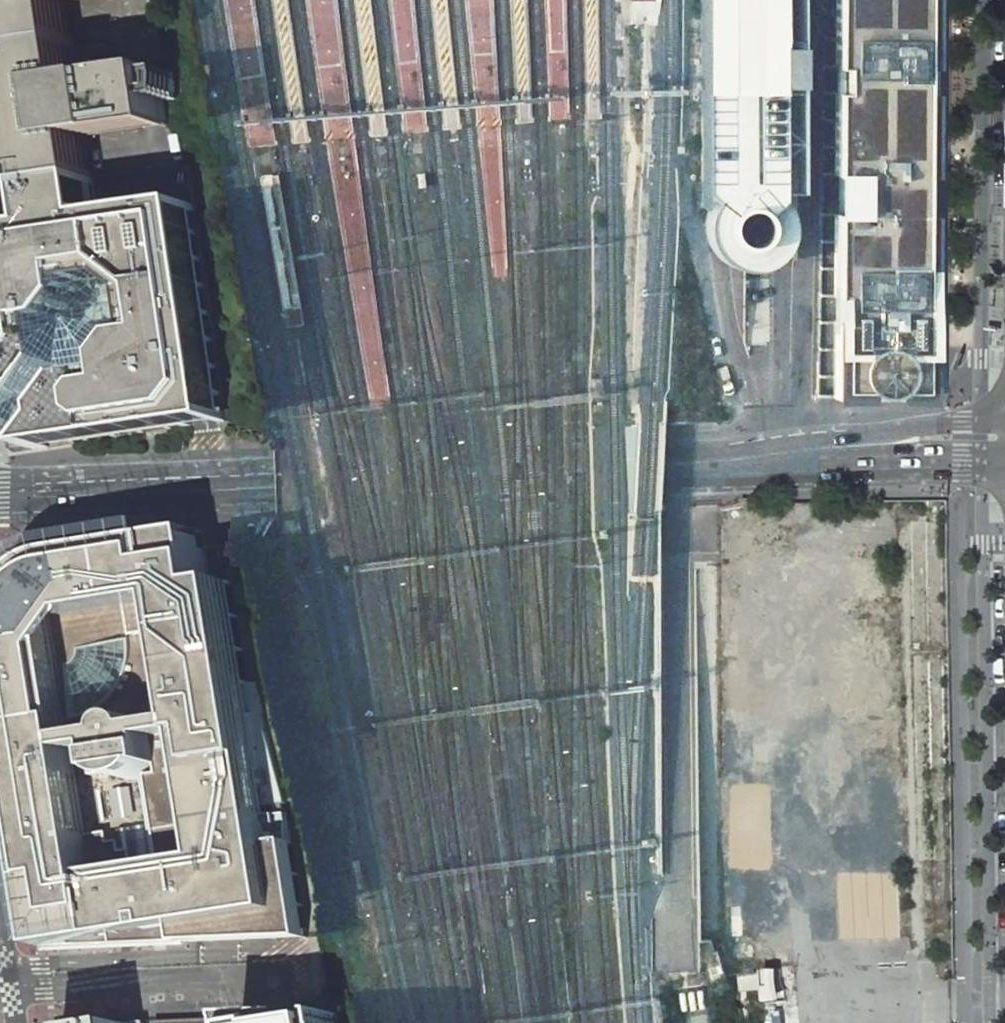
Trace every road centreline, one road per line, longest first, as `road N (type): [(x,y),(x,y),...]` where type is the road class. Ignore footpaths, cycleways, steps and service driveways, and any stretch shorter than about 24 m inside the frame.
road 1 (secondary): [(0,493),(723,470)]
road 2 (secondary): [(1004,423),(964,422),(822,444),(723,470)]
road 3 (secondary): [(723,470),(964,455),(1004,460)]

